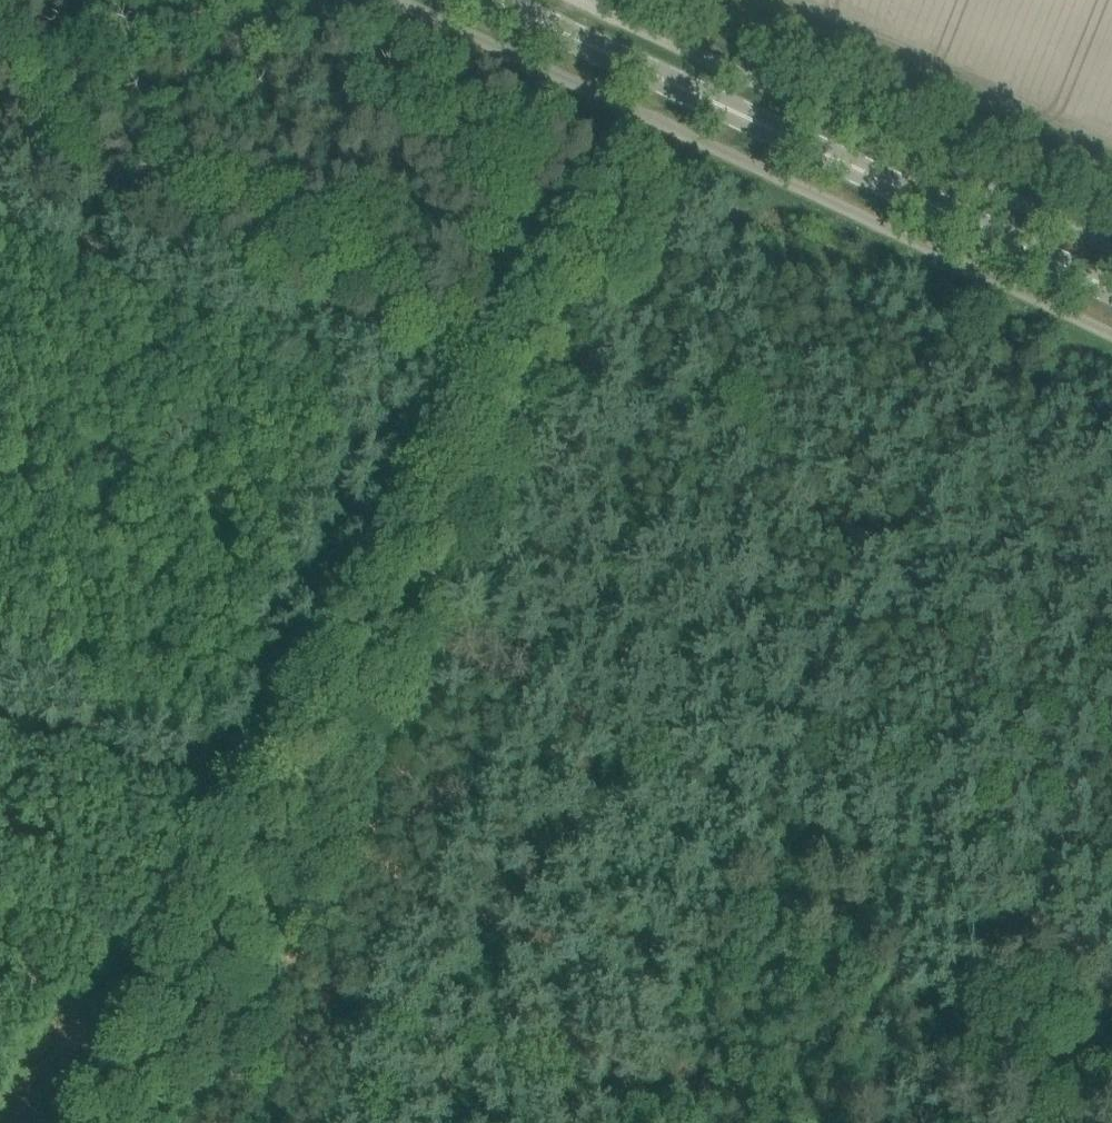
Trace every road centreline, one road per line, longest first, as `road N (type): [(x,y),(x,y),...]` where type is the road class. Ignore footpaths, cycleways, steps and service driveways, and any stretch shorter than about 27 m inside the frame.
road 1 (track): [(134,1122),(663,124)]
road 2 (unclassified): [(400,0),(1111,334)]
road 3 (primary): [(1111,288),(494,0)]
road 4 (track): [(1016,906),(392,634)]
road 5 (unclassified): [(1111,248),(580,0)]
road 6 (track): [(906,1122),(1016,906),(1111,951)]

